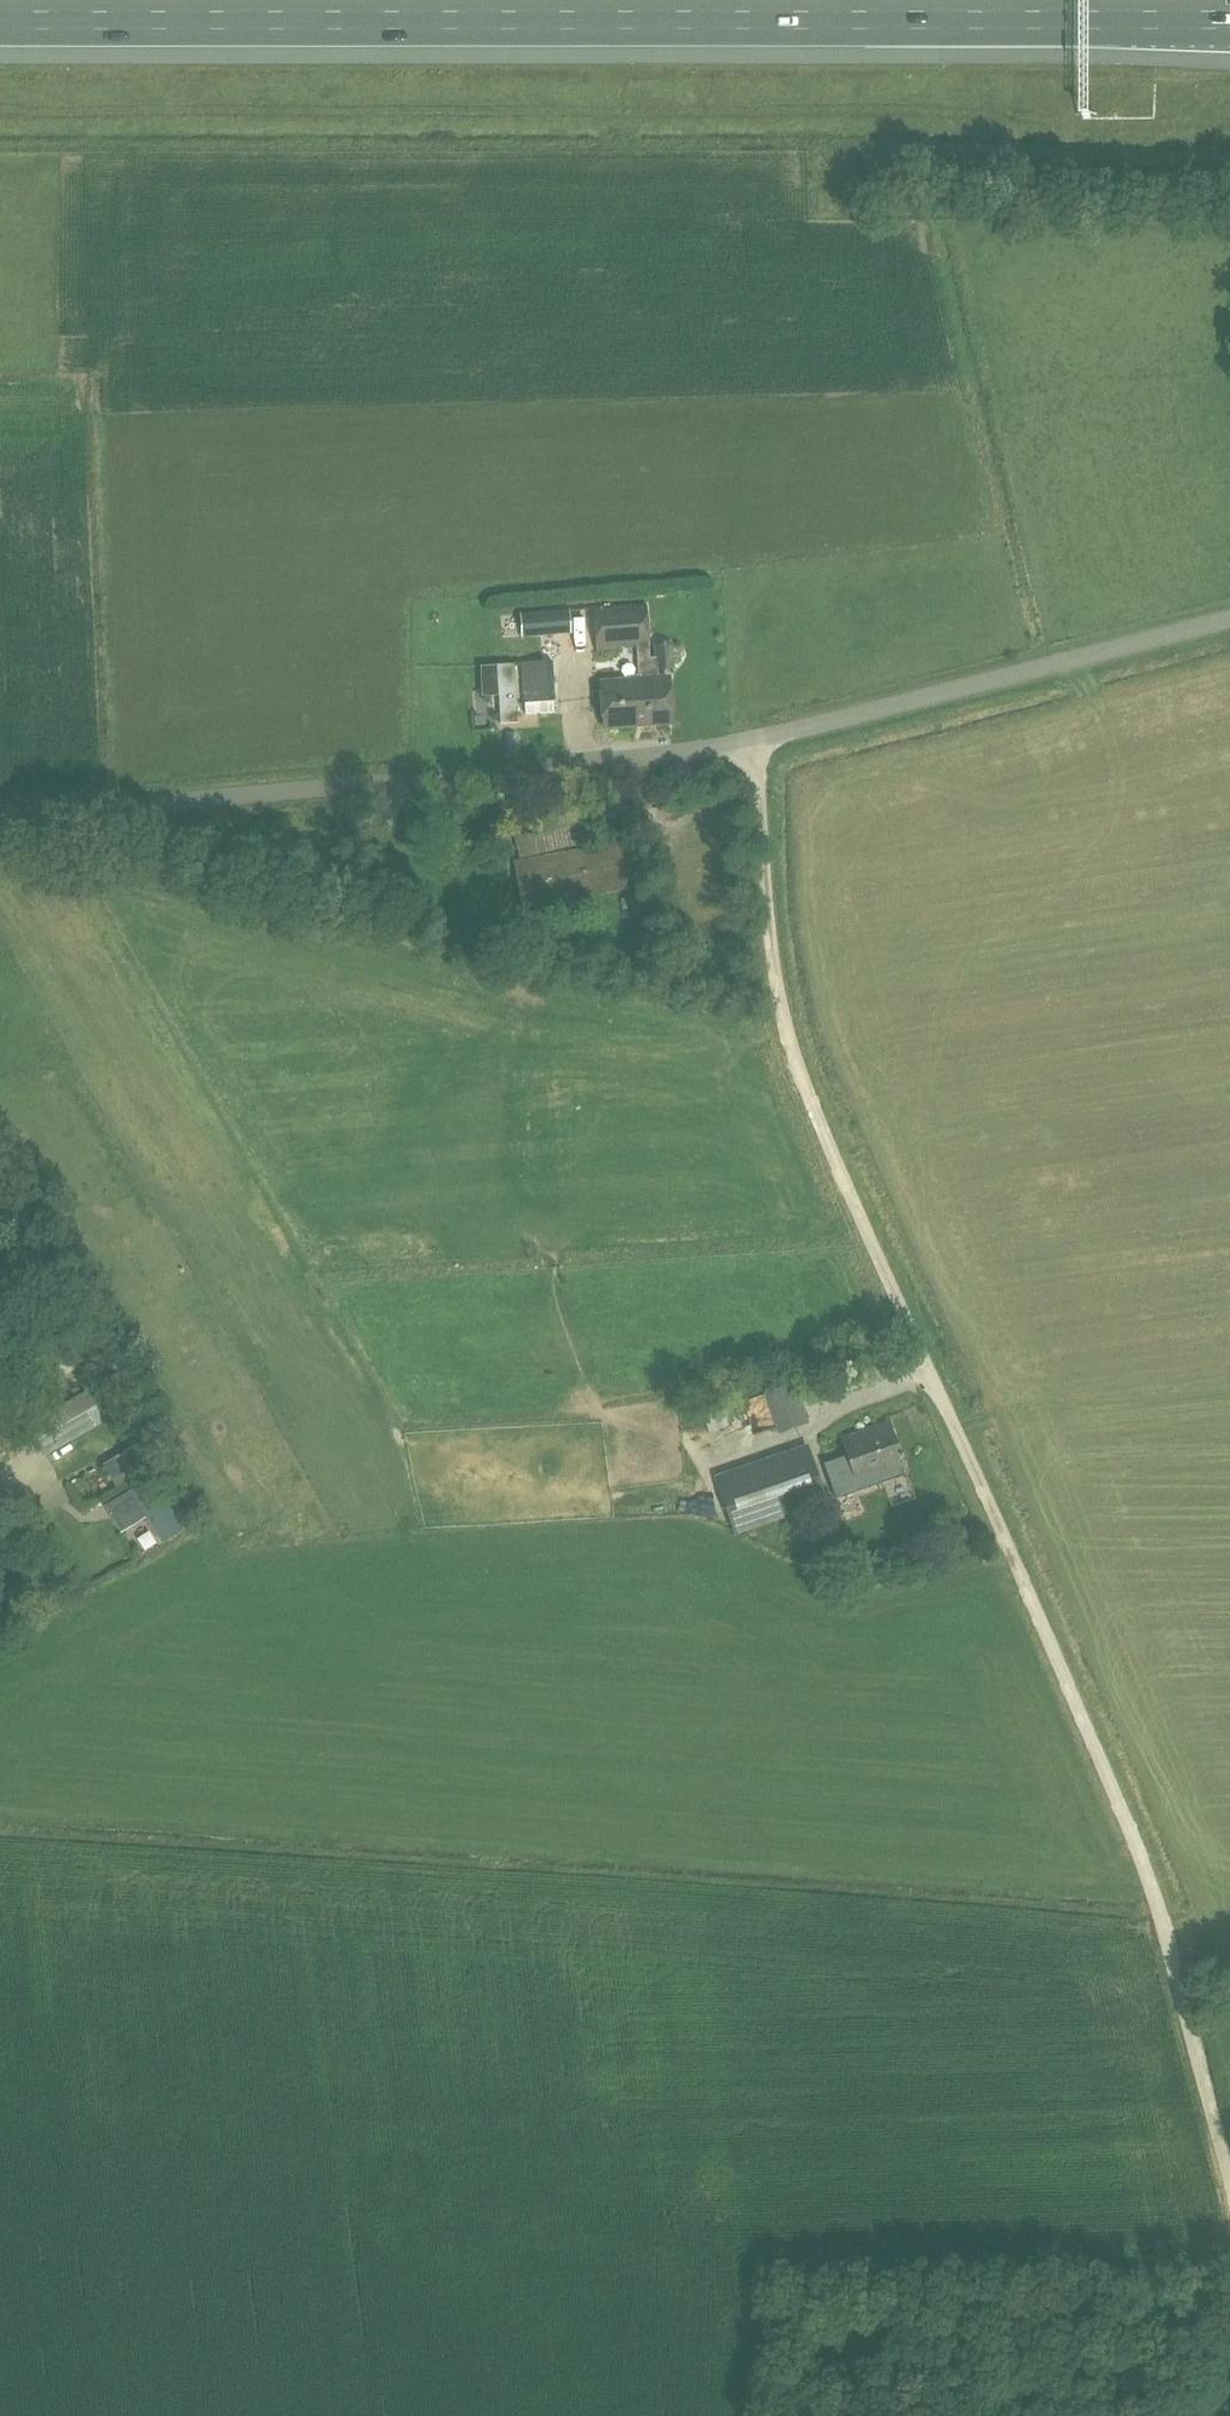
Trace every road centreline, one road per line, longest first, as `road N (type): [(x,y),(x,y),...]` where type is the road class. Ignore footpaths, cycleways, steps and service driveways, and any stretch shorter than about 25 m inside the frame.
road 1 (track): [(1229,2171),(1177,1955),(827,1135),(775,976),(752,740)]
road 2 (unclassified): [(1229,618),(789,731),(662,755),(188,797),(0,800)]
road 3 (motorway): [(0,21),(1229,20)]

